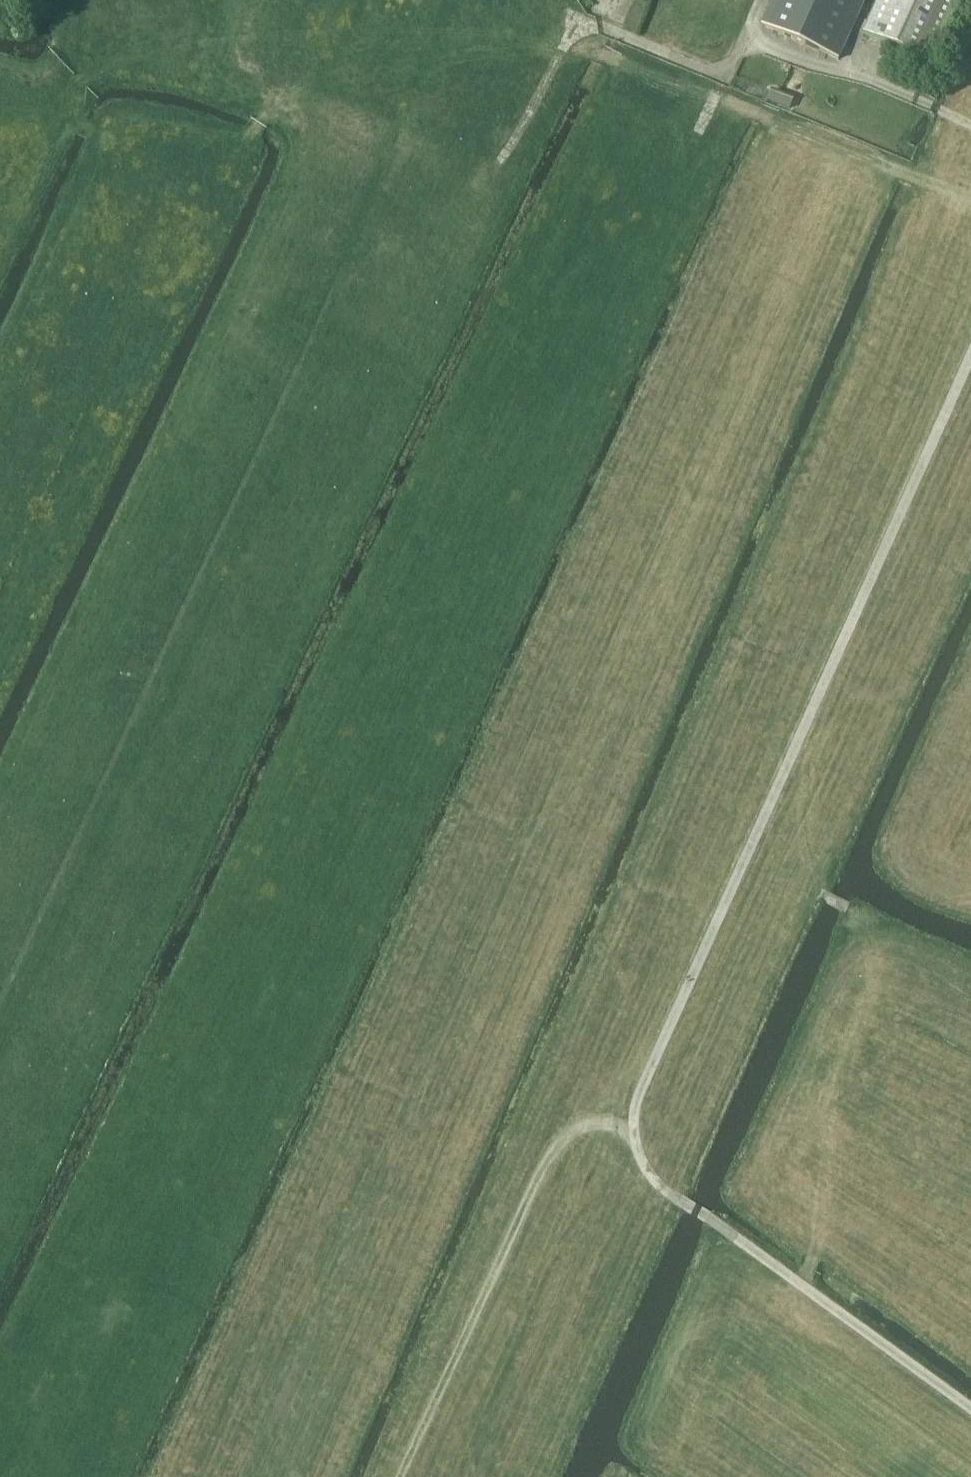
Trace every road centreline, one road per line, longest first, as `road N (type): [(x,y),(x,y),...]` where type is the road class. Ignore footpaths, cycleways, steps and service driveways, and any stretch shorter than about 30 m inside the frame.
road 1 (unclassified): [(970,1409),(661,1188),(641,1162),(635,1133),(644,1083),(970,350)]
road 2 (track): [(401,1476),(541,1167),(582,1124),(610,1122),(635,1133)]
road 3 (track): [(609,53),(970,199)]

